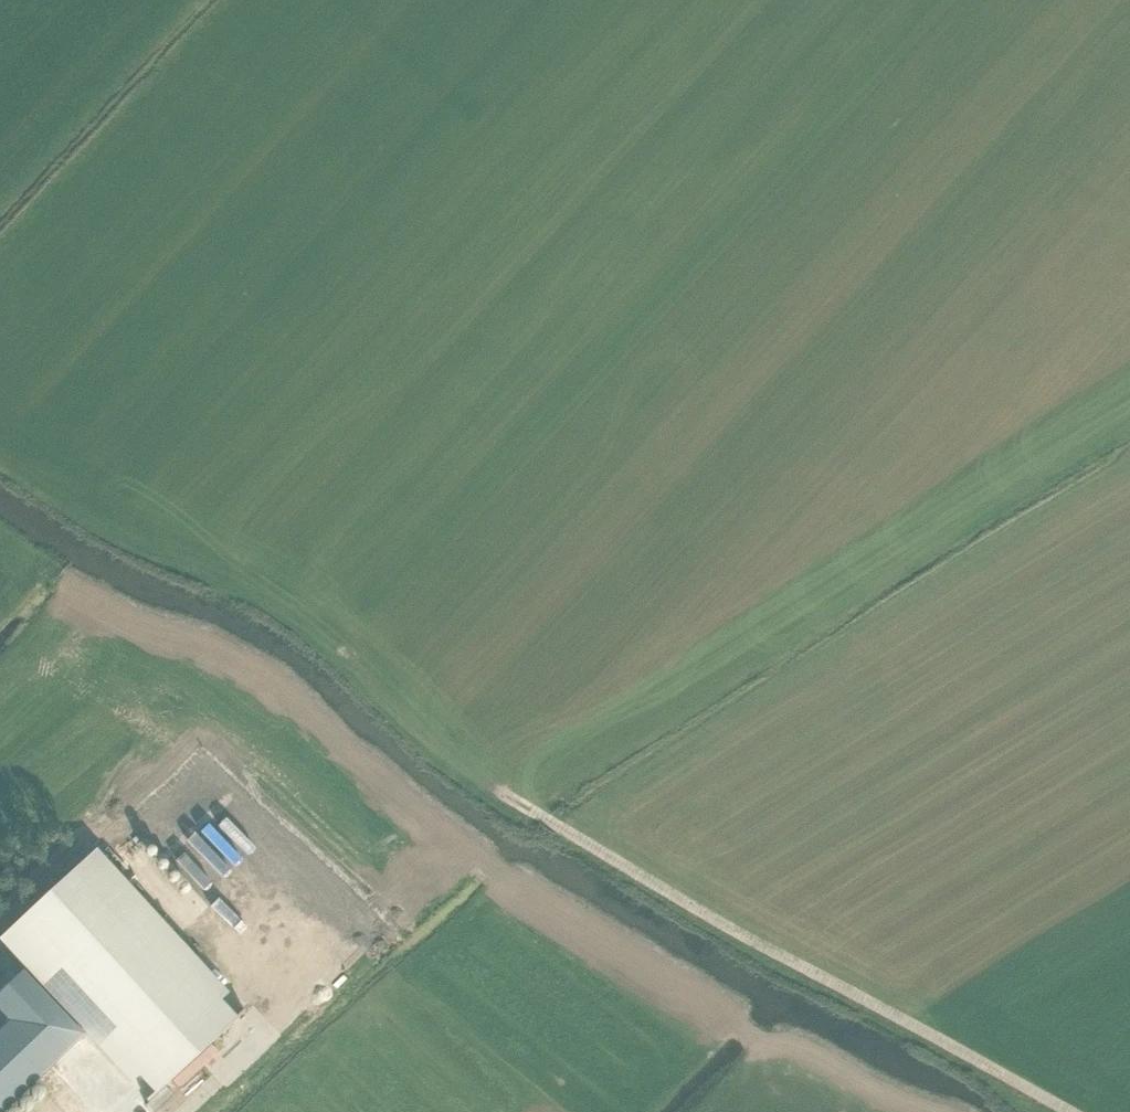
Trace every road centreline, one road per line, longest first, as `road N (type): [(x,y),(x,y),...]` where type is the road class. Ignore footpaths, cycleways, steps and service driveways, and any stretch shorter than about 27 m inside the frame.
road 1 (track): [(1071,1111),(529,809)]

